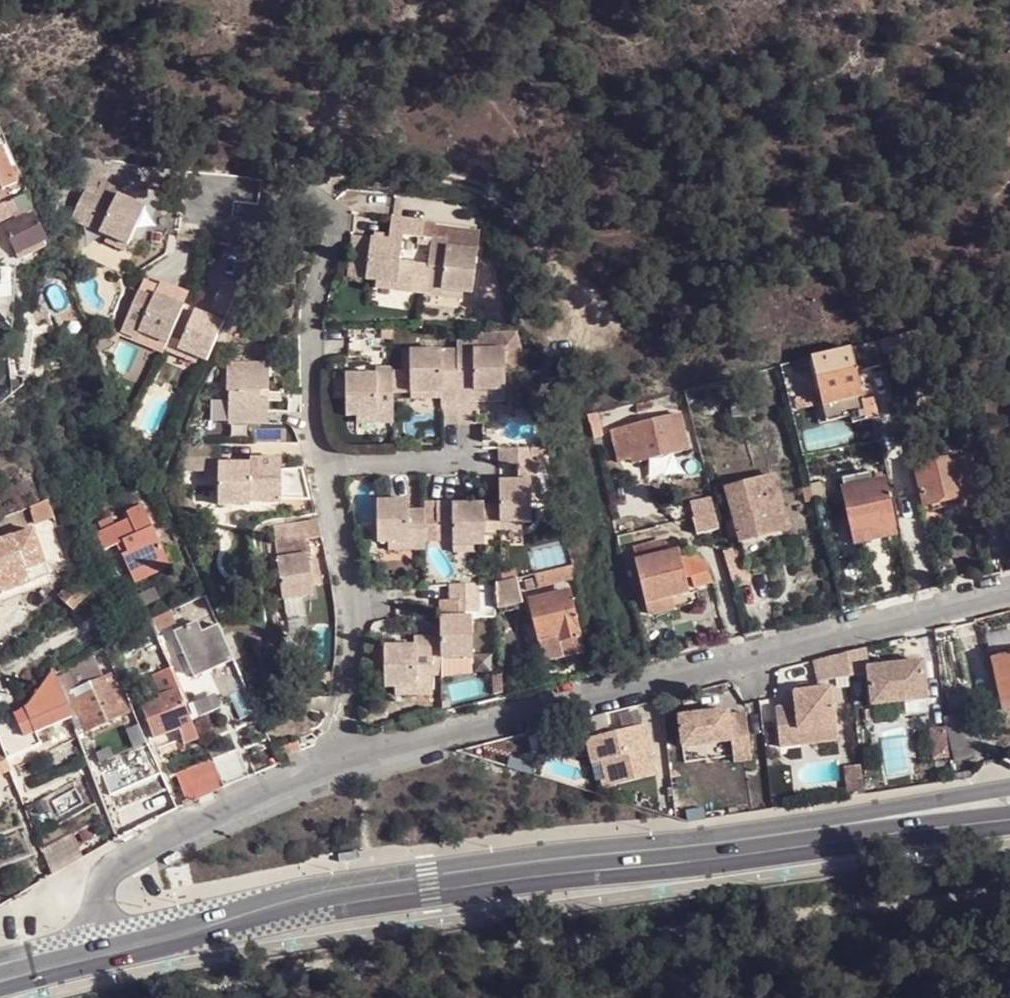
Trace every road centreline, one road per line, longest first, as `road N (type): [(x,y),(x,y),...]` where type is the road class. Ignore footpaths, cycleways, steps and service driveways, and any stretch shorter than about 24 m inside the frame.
road 1 (primary): [(862,822),(325,891),(102,954)]
road 2 (residential): [(1009,592),(339,764)]
road 3 (residential): [(126,183),(186,181),(213,221),(253,226),(296,194),(335,209),(339,224),(314,311),(309,406),(323,465)]
road 4 (residential): [(339,764),(107,873),(95,922),(102,954)]
road 5 (residential): [(323,465),(361,607),(339,764)]
road 6 (primary): [(1009,794),(862,822)]
road 7 (primary): [(862,822),(1009,804)]
road 8 (residential): [(323,465),(471,463)]

